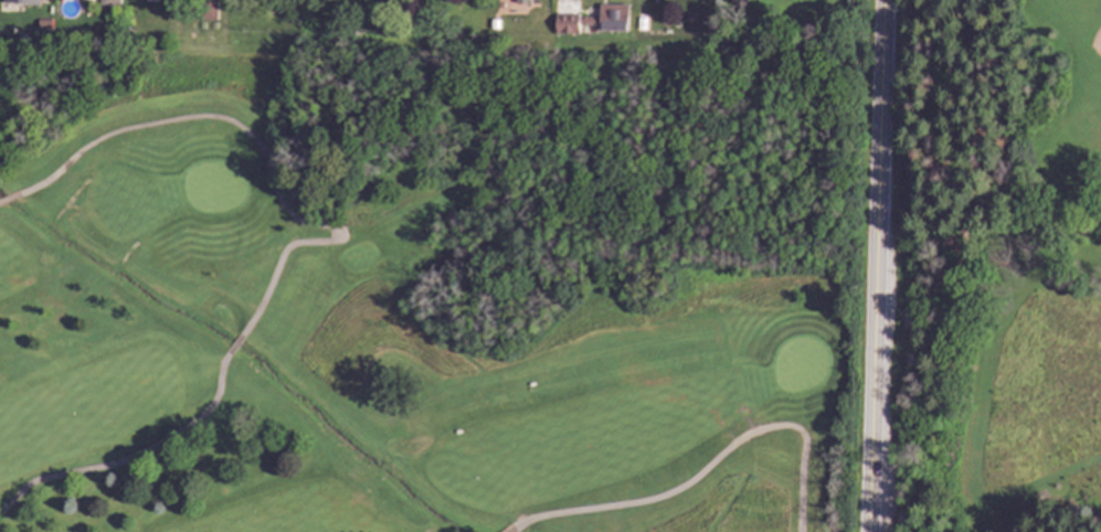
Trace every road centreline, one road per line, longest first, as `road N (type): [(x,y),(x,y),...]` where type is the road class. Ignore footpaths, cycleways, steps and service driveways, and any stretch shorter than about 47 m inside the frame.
road 1 (tertiary): [(888,0),(871,531)]

